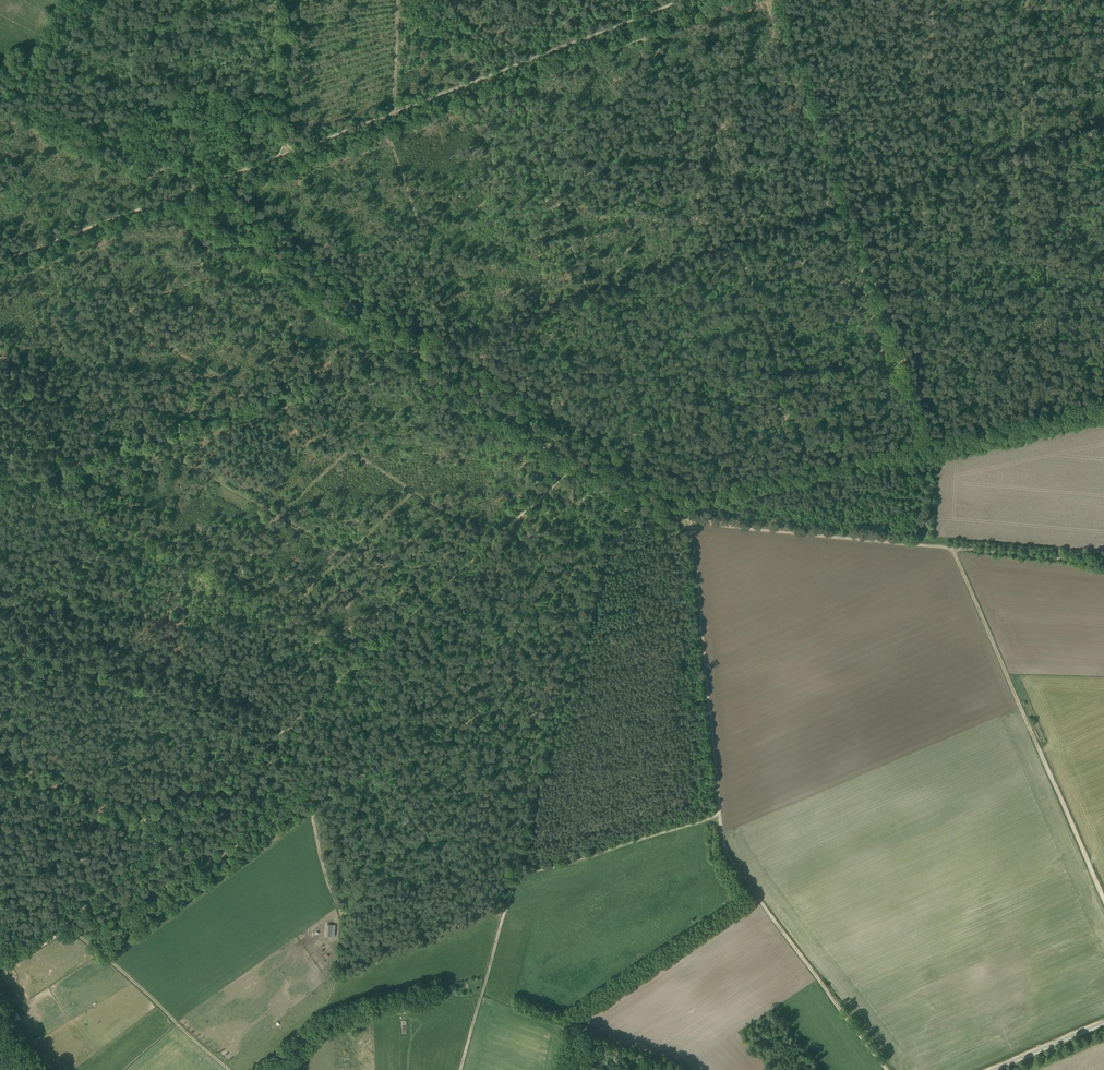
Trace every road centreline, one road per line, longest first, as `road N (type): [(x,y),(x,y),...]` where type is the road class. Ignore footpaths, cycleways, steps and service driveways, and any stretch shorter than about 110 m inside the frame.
road 1 (track): [(26,481),(1103,132)]
road 2 (track): [(742,0),(232,196),(239,208),(684,493)]
road 3 (track): [(164,839),(579,463)]
road 4 (track): [(176,196),(579,463)]
road 5 (track): [(924,440),(778,0)]
road 6 (track): [(924,440),(684,493),(616,291)]
road 7 (track): [(677,519),(1103,422)]
road 8 (track): [(283,155),(683,0)]
road 9 (track): [(689,523),(1103,564)]
road 10 (track): [(0,467),(365,657)]
road 11 (track): [(952,549),(1103,901)]
road 12 (track): [(889,1069),(747,884),(727,852),(719,815)]
road 13 (track): [(719,815),(689,523)]
road 14 (track): [(1043,413),(1047,150)]
road 15 (track): [(948,182),(944,436)]
road 16 (track): [(0,765),(48,657),(171,707)]
road 17 (track): [(646,37),(718,258)]
road 18 (track): [(197,188),(6,80),(0,87)]
road 19 (track): [(811,465),(739,251)]
road 20 (track): [(517,87),(588,300)]
road 21 (track): [(457,343),(387,136)]
road 22 (track): [(719,815),(518,877)]
road 23 (track): [(75,401),(255,503)]
road 24 (track): [(932,0),(925,189)]
road 25 (track): [(0,262),(176,196)]
road 26 (track): [(1103,400),(924,440)]
road 27 (track): [(417,225),(470,212),(492,189),(490,151),(461,108)]
road 28 (track): [(506,908),(459,1069)]
road 29 (track): [(159,804),(114,798),(6,752)]
road 30 (track): [(1027,0),(1020,159)]
road 31 (track): [(0,769),(145,831)]
road 32 (track): [(283,155),(282,0)]
road 33 (track): [(165,0),(119,141)]
road 34 (track): [(410,593),(282,519)]
road 35 (track): [(58,931),(164,839)]

